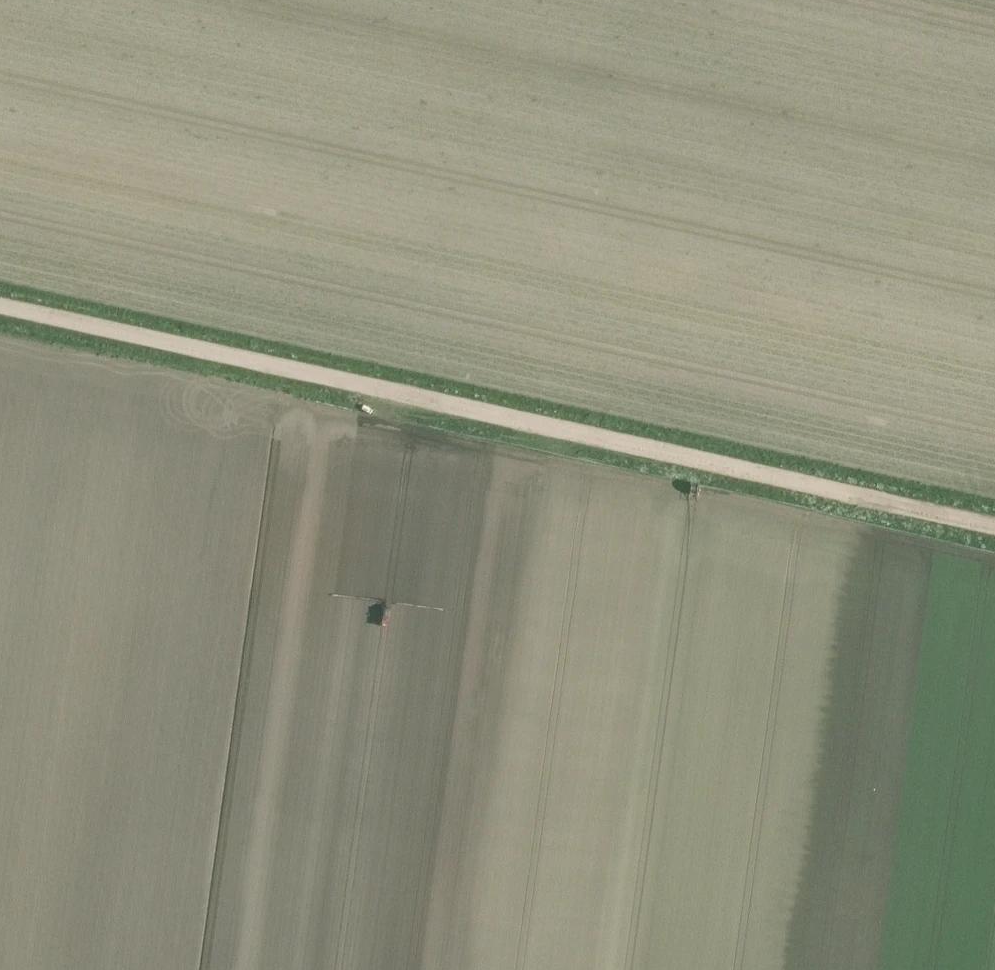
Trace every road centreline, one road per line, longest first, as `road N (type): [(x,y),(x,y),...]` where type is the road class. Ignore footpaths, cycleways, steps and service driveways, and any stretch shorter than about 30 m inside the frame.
road 1 (track): [(0,305),(994,524)]

